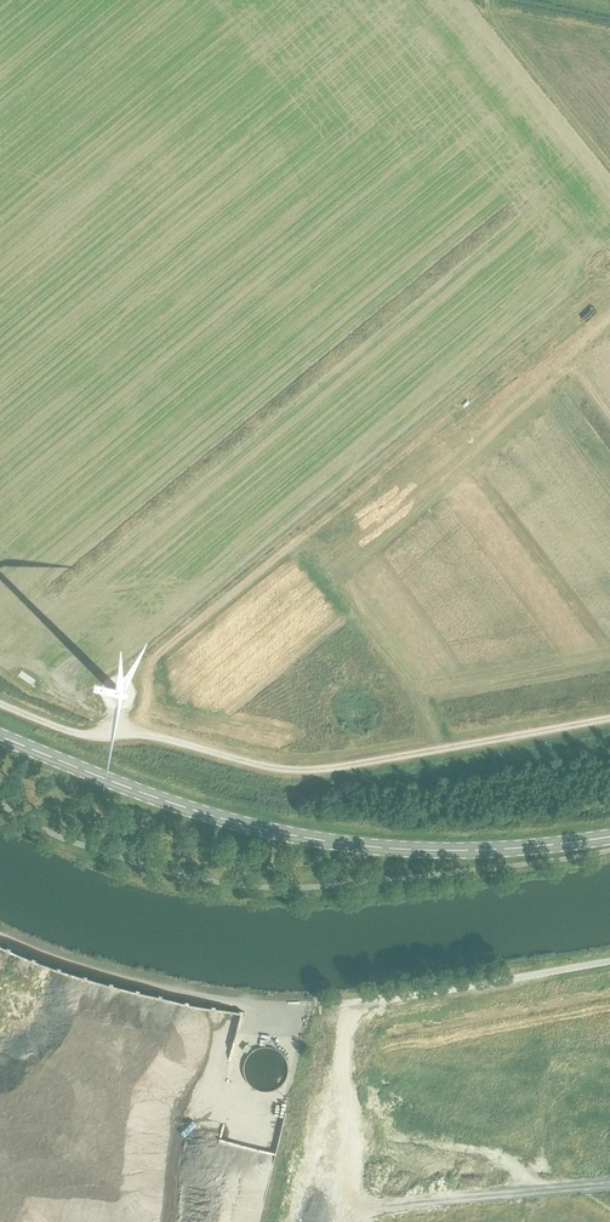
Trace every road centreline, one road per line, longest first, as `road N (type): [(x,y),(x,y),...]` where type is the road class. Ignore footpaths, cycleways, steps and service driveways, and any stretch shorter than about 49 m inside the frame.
road 1 (tertiary): [(609,837),(459,851),(318,840),(146,794),(0,736)]
road 2 (track): [(609,722),(299,770),(140,733),(97,735),(0,700)]
road 3 (unclassified): [(609,961),(326,1004)]

